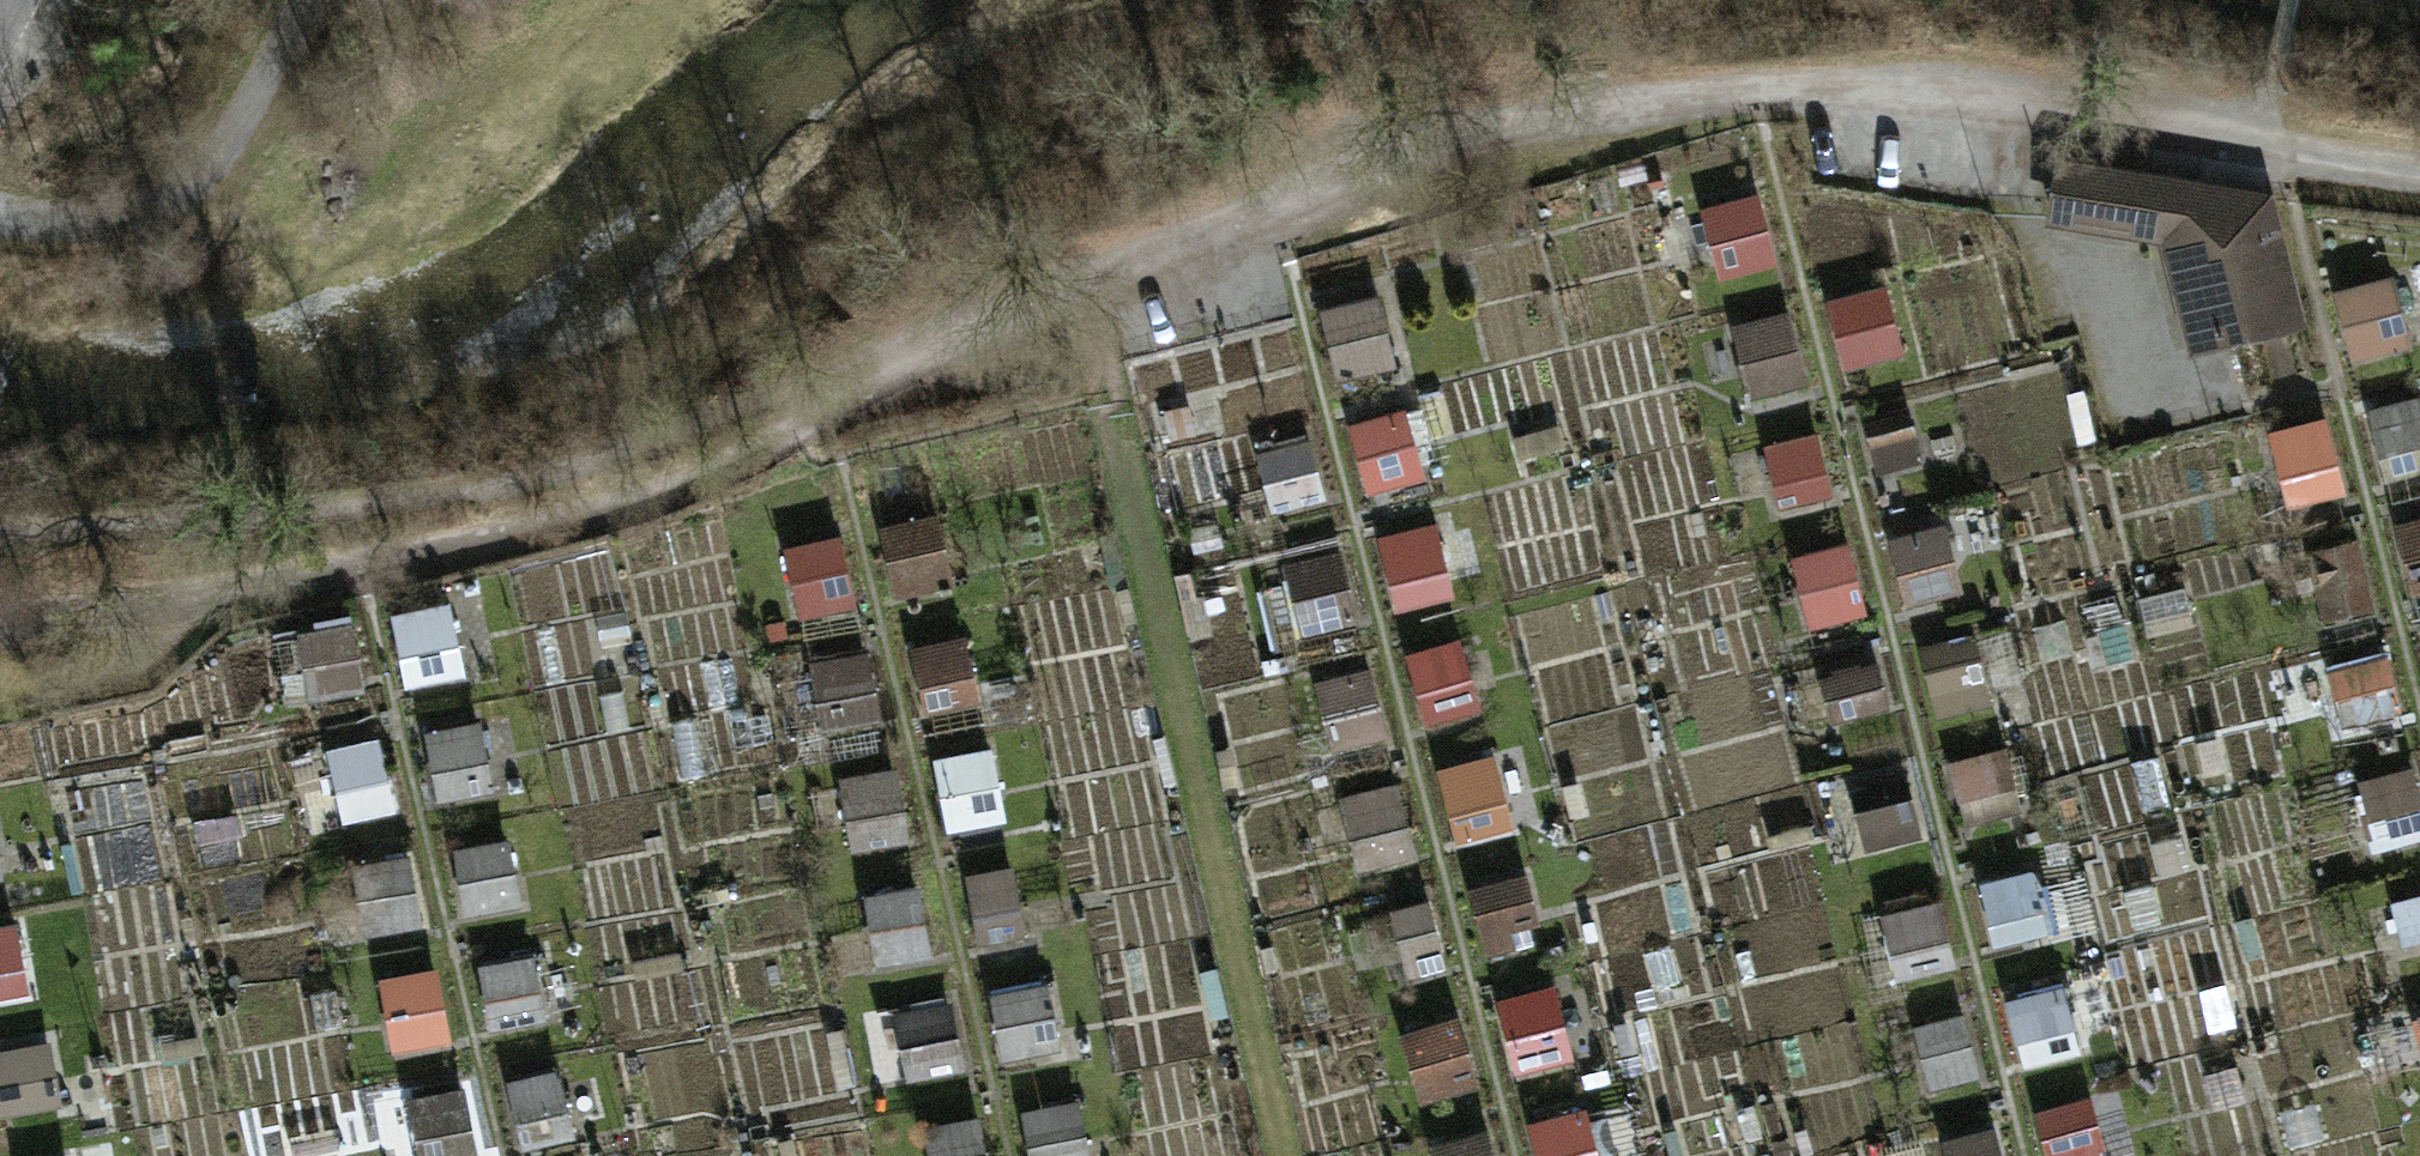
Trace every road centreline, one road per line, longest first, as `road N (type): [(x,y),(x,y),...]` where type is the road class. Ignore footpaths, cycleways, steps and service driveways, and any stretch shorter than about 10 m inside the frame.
road 1 (track): [(2419,169),(1847,84),(1610,118),(1249,250),(965,371)]
road 2 (track): [(0,622),(444,549),(965,371)]
road 3 (track): [(0,227),(62,234),(145,213),(240,128),(312,0)]

